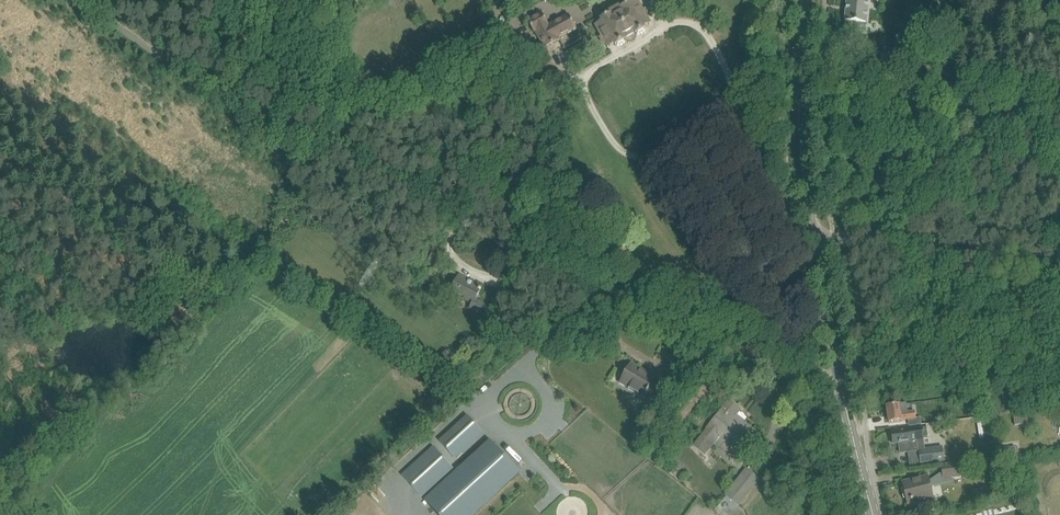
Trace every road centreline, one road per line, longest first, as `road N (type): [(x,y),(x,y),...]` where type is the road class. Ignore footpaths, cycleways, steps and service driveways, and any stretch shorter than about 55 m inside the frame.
road 1 (unclassified): [(838,372),(805,376),(618,299),(425,197)]
road 2 (track): [(425,197),(226,95),(93,0)]
road 3 (unclassified): [(816,239),(894,219),(979,135),(1059,102)]
road 4 (secondary): [(816,239),(801,153),(802,0)]
road 5 (secondary): [(874,514),(838,372)]
road 6 (secondary): [(838,372),(816,239)]

